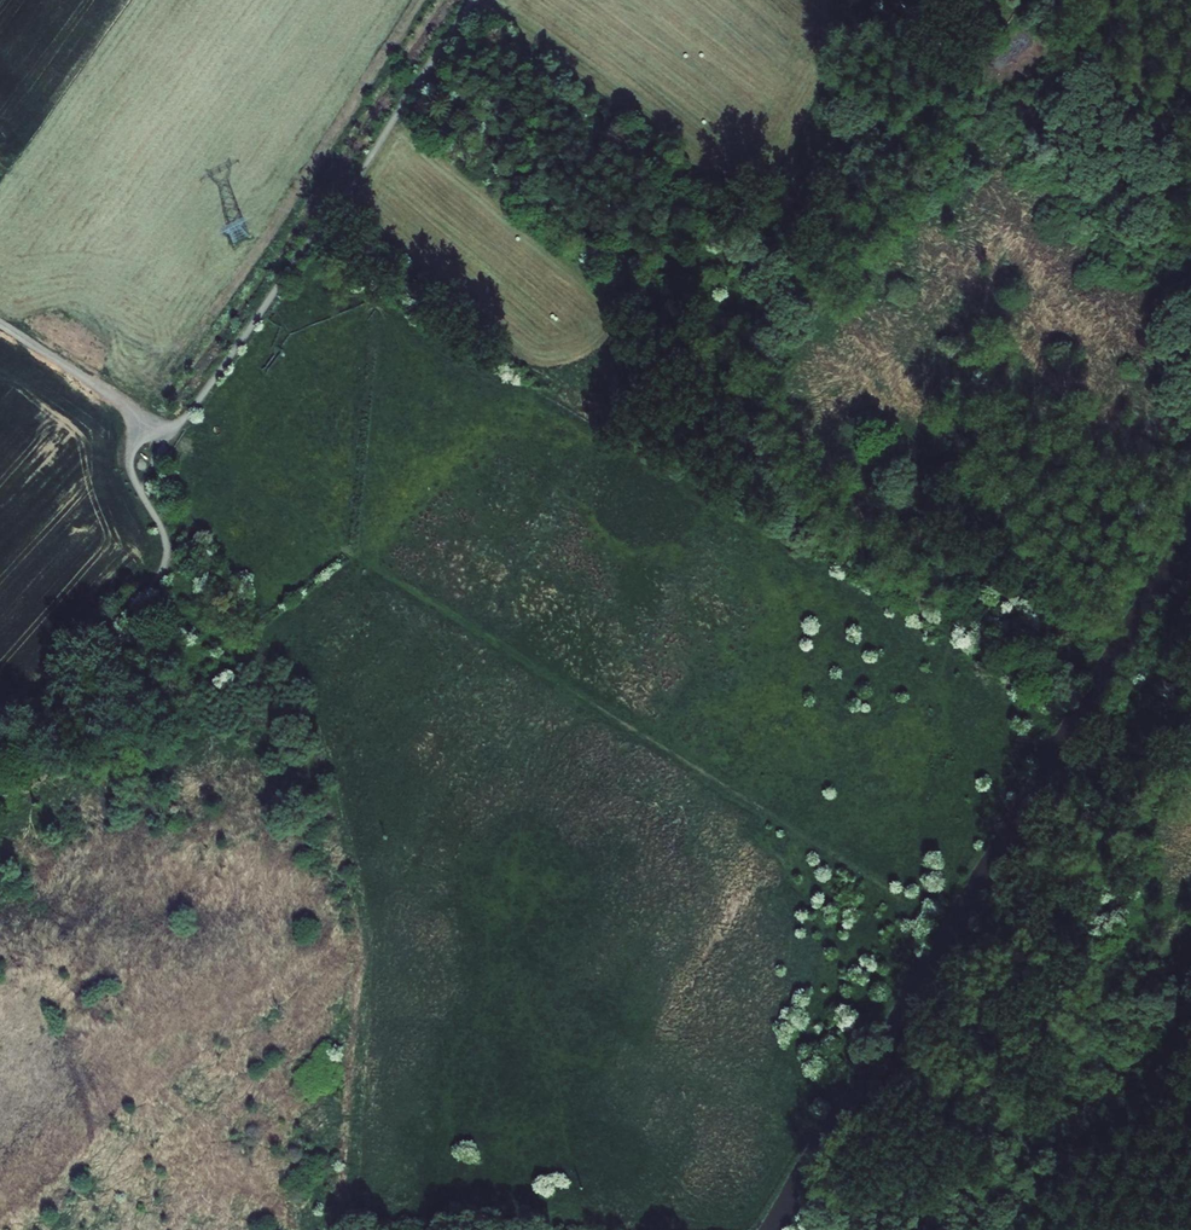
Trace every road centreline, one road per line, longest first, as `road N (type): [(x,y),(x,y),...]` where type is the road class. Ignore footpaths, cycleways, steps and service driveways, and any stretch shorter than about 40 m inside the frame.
road 1 (track): [(154,423),(0,325)]

